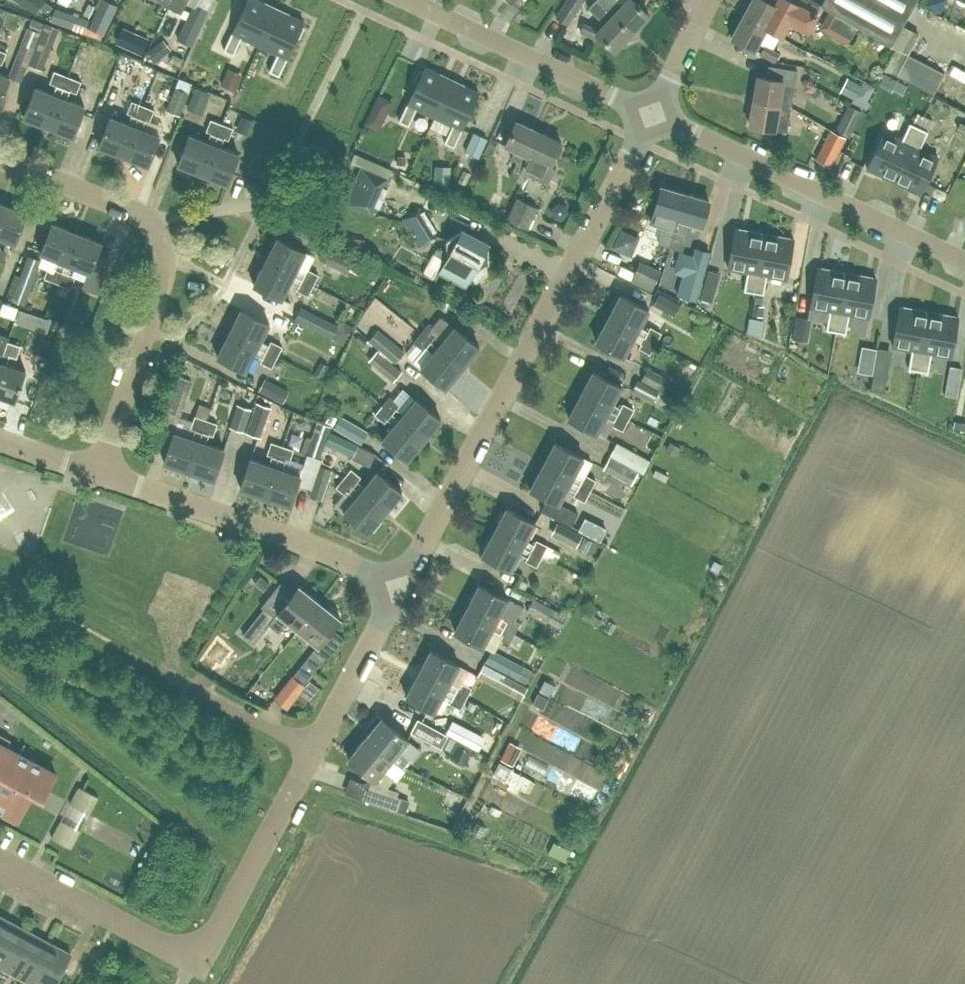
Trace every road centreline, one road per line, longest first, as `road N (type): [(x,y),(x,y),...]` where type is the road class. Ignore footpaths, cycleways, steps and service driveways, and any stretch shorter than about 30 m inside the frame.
road 1 (residential): [(404,581),(655,113)]
road 2 (residential): [(198,962),(404,581)]
road 3 (residential): [(97,472),(163,283),(161,236),(136,211),(0,158)]
road 4 (residential): [(964,261),(655,113)]
road 5 (residential): [(404,581),(97,472)]
road 6 (residential): [(655,113),(411,0)]
road 7 (residential): [(198,962),(0,857)]
road 8 (residential): [(655,113),(709,0)]

